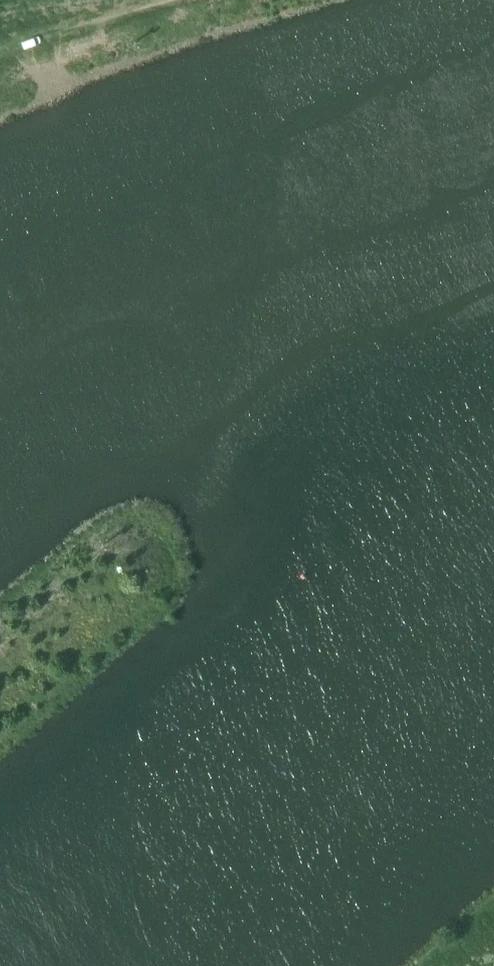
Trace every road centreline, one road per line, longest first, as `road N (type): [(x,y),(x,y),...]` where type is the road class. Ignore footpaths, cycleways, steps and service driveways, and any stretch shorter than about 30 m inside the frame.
road 1 (track): [(0,54),(148,0)]

